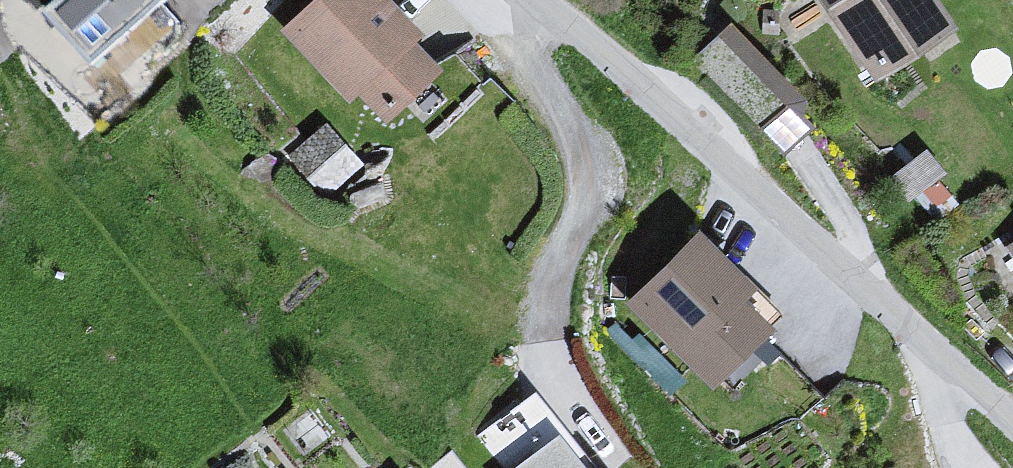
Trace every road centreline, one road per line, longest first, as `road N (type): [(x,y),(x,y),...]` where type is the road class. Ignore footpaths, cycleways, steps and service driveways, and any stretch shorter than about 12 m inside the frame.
road 1 (residential): [(540,0),(1012,421)]

